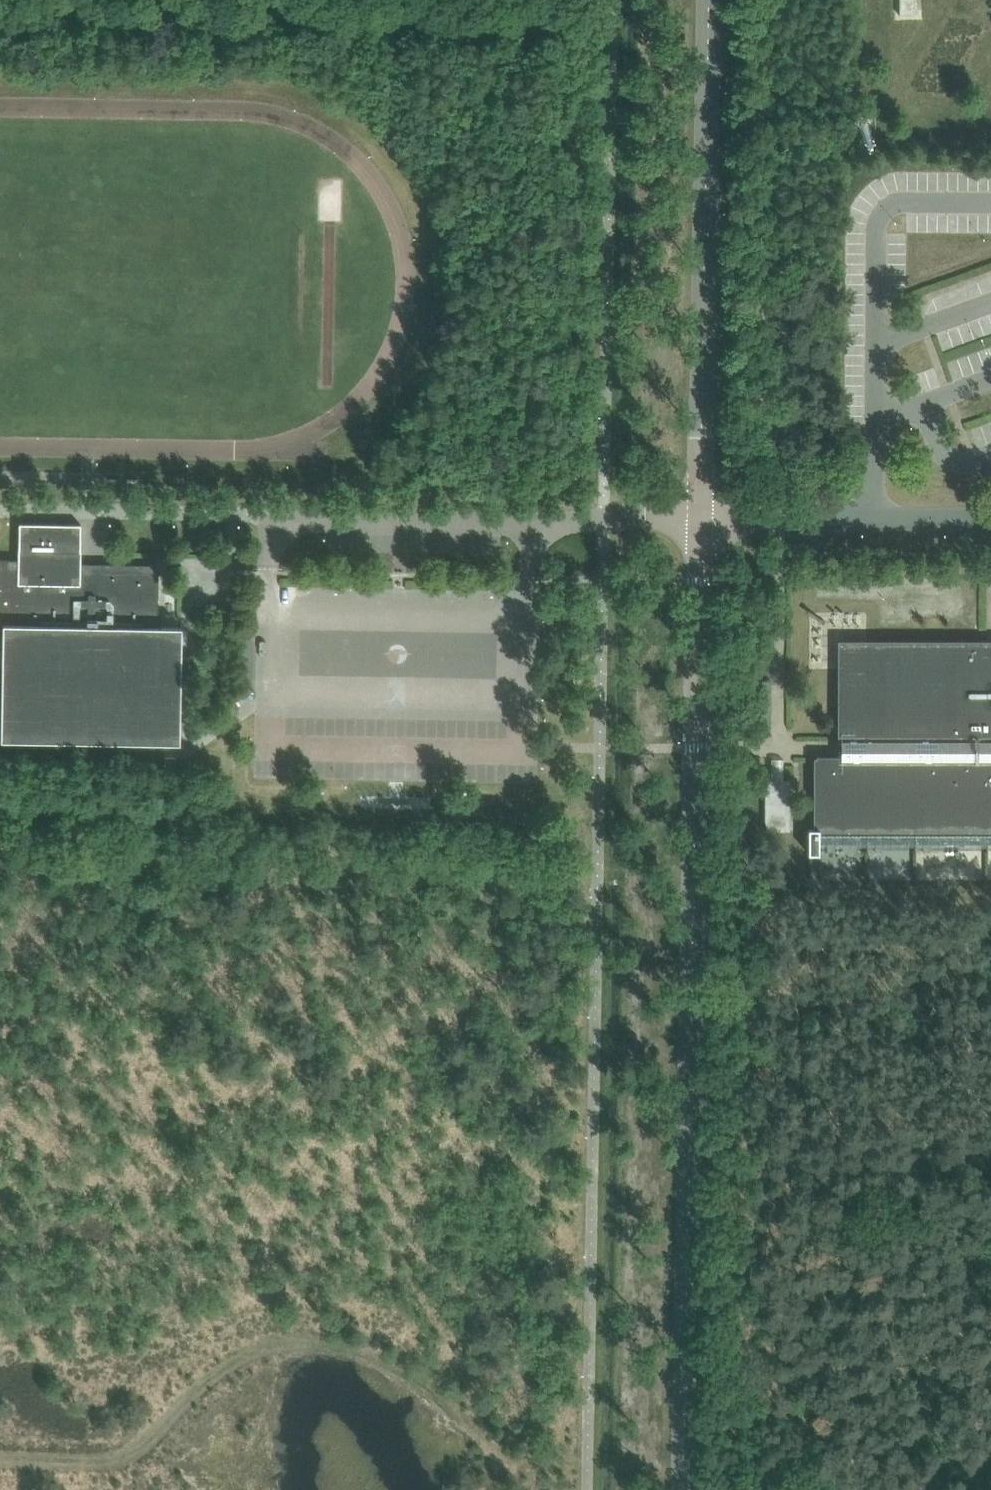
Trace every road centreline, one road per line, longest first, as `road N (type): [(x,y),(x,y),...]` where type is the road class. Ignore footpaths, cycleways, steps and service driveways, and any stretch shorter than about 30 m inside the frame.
road 1 (unclassified): [(685,1489),(700,518)]
road 2 (unclassified): [(700,518),(709,0)]
road 3 (unclassified): [(252,514),(700,518)]

